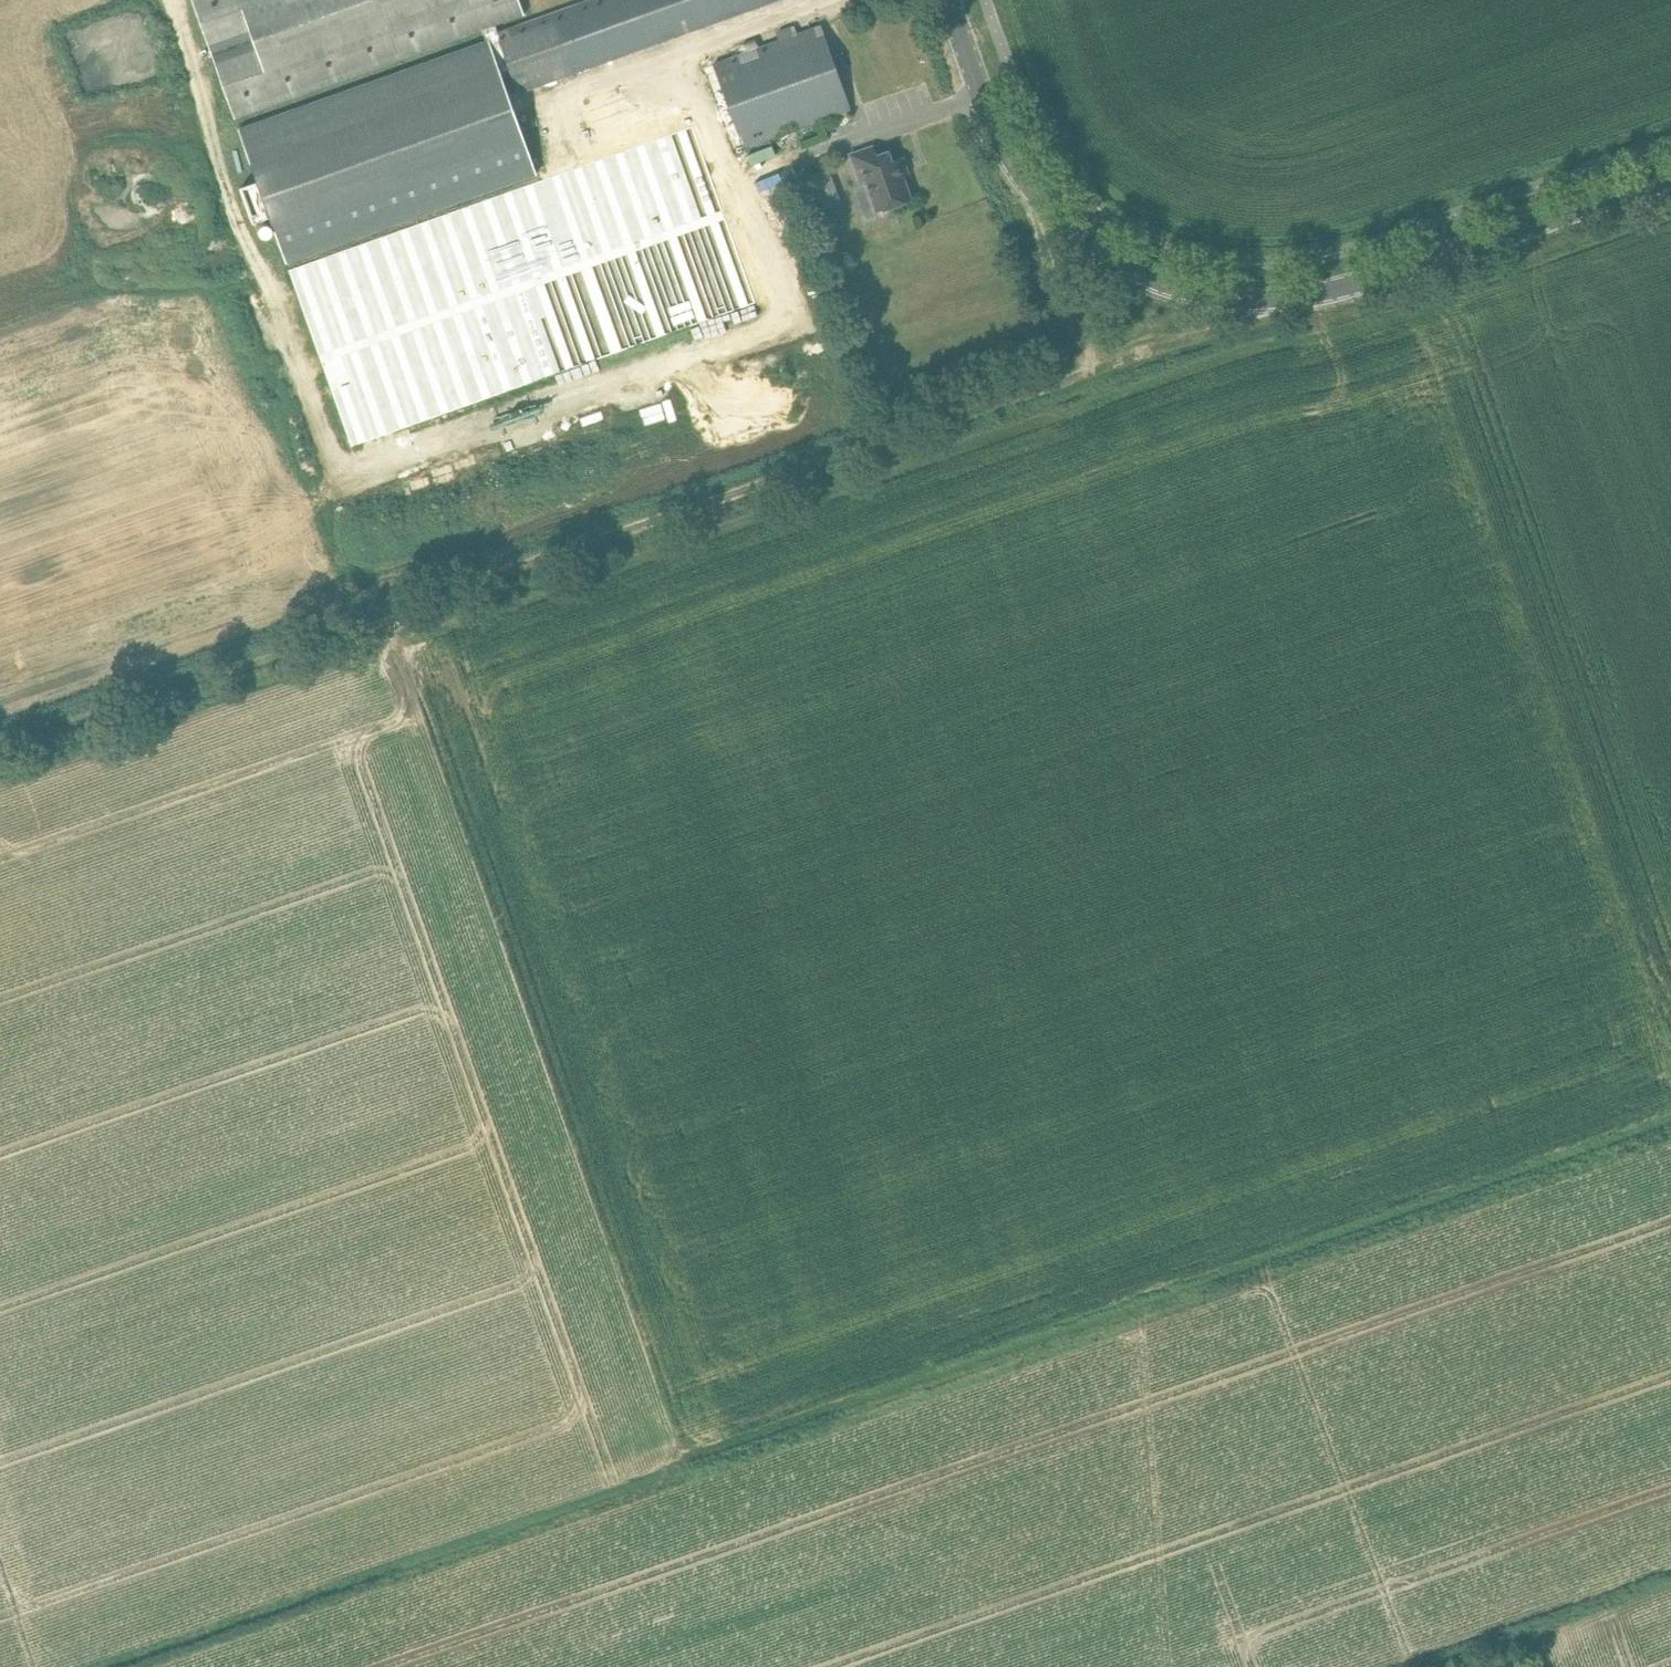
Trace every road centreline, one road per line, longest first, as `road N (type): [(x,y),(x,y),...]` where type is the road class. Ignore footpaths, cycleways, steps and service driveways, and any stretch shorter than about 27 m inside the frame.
road 1 (tertiary): [(948,0),(991,122),(1043,203),(1079,237),(1174,285),(1269,300),(1322,292),(1670,177)]

